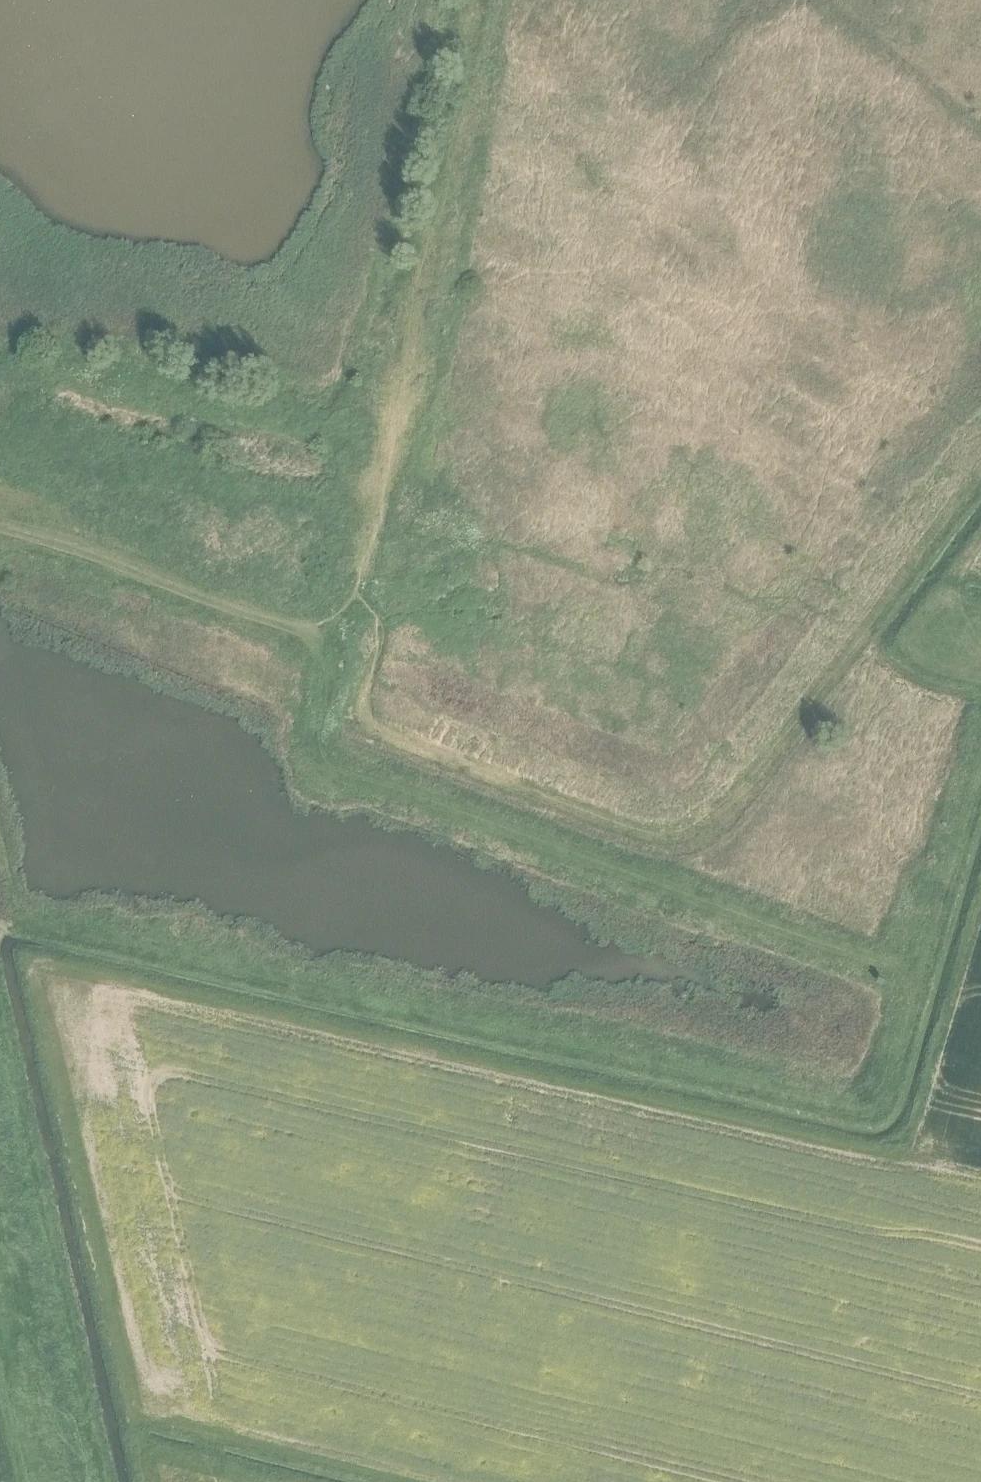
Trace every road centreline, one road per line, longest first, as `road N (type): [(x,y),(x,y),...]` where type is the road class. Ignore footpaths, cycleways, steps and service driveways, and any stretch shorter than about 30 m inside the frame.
road 1 (track): [(0,533),(319,651)]

